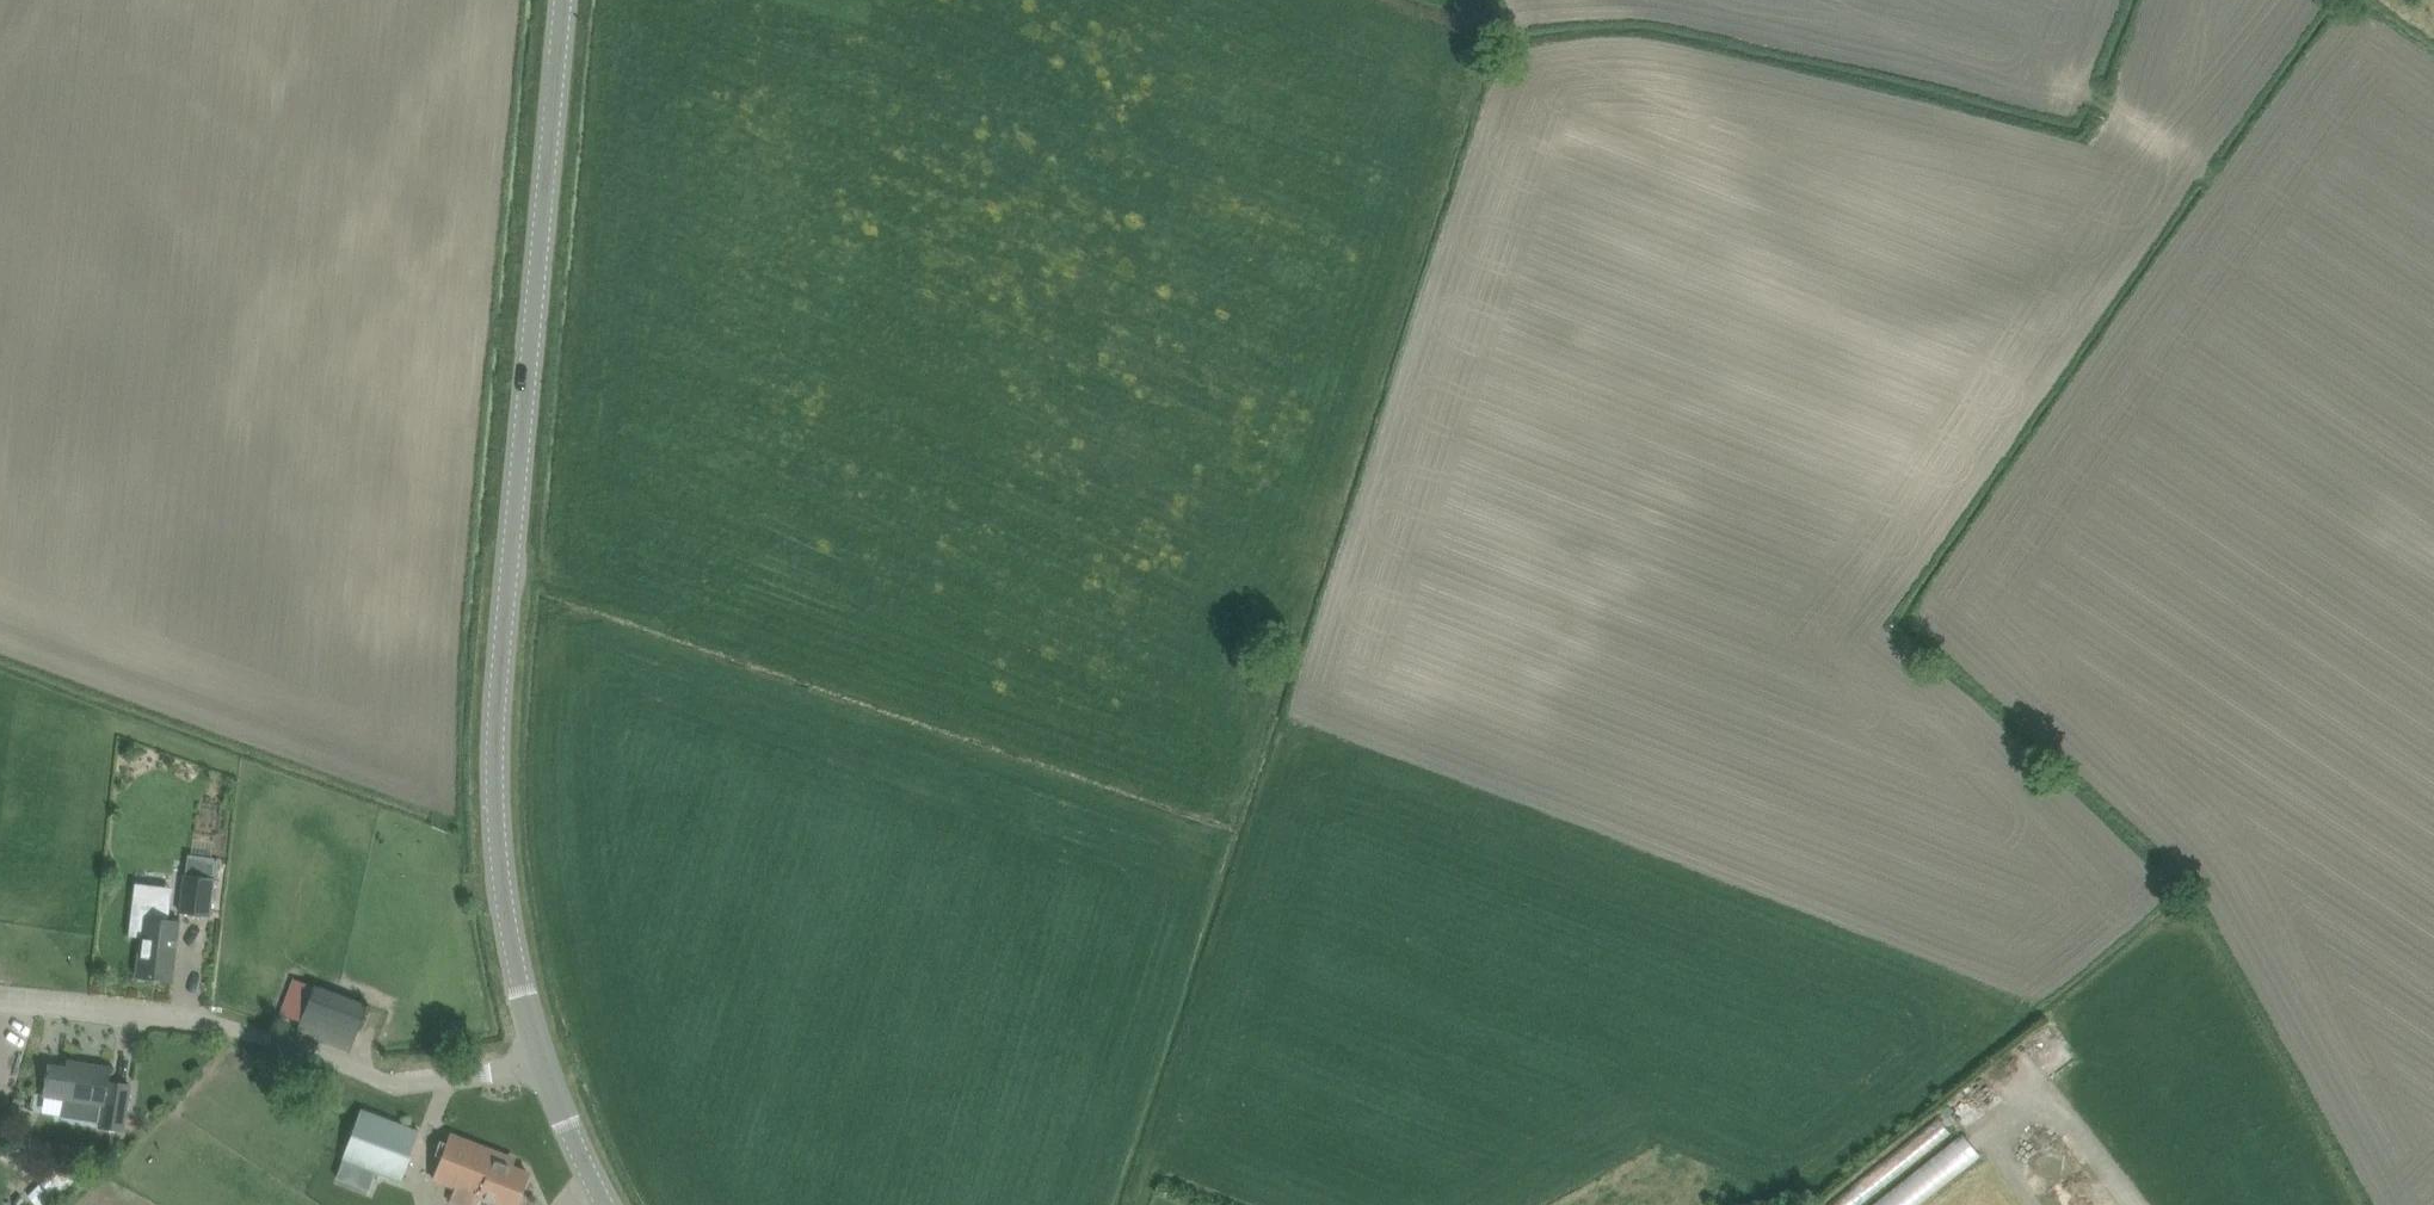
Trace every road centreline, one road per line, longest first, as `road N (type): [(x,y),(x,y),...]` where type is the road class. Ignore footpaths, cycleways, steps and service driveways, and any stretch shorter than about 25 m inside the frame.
road 1 (unclassified): [(545,1063),(504,893),(497,718),(564,0)]
road 2 (unclassified): [(545,1063),(385,1082),(210,1022),(0,998)]
road 3 (unclassified): [(608,1204),(545,1063)]

